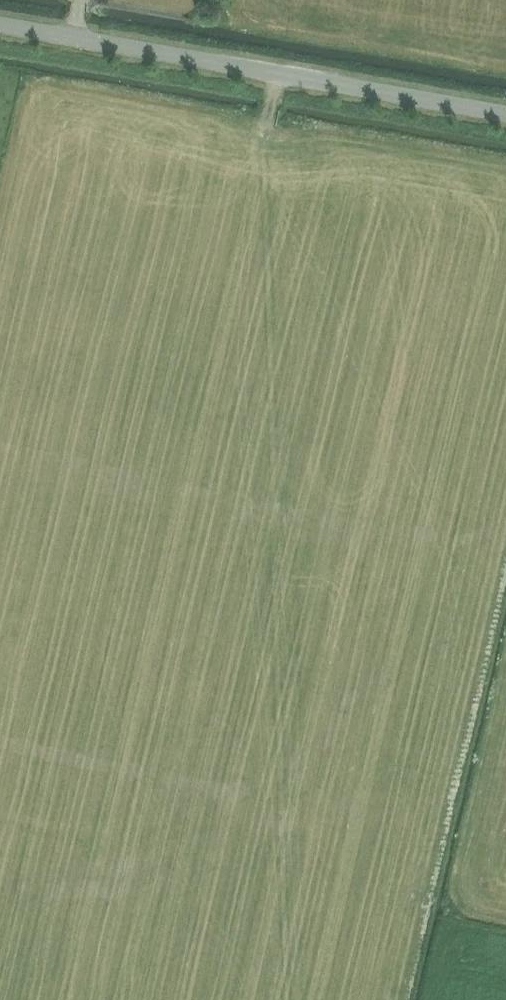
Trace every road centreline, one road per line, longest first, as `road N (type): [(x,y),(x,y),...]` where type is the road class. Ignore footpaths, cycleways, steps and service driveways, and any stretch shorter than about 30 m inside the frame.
road 1 (unclassified): [(505,120),(0,29)]

